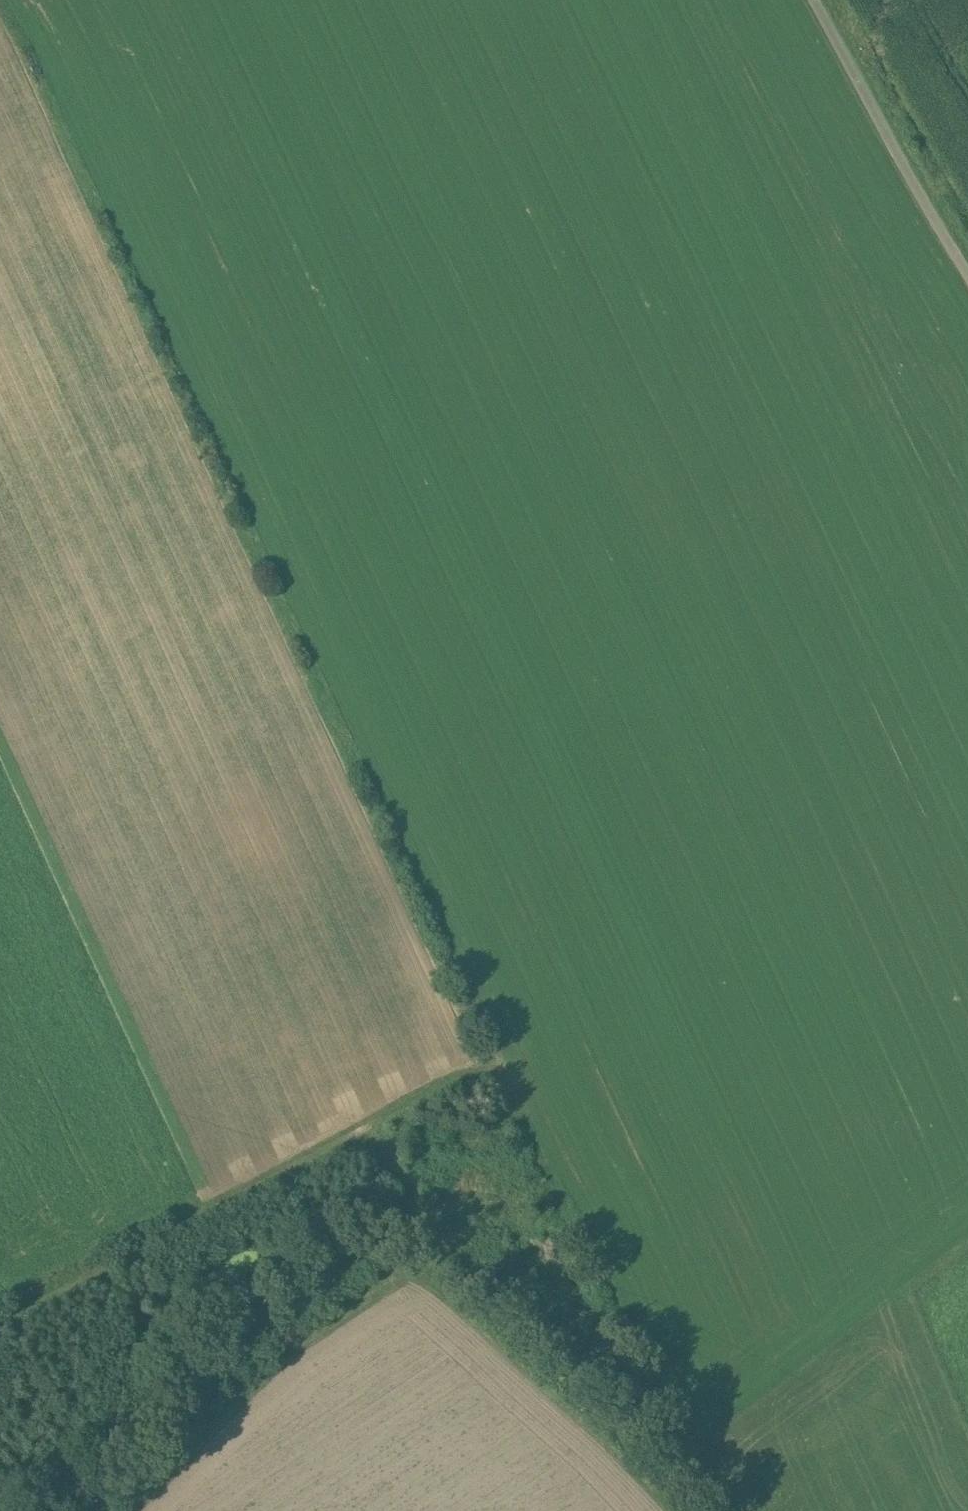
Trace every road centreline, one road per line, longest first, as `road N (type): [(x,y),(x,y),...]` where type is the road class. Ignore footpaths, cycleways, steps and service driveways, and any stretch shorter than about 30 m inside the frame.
road 1 (track): [(493,1057),(0,1317)]
road 2 (unclassified): [(817,0),(967,264)]

